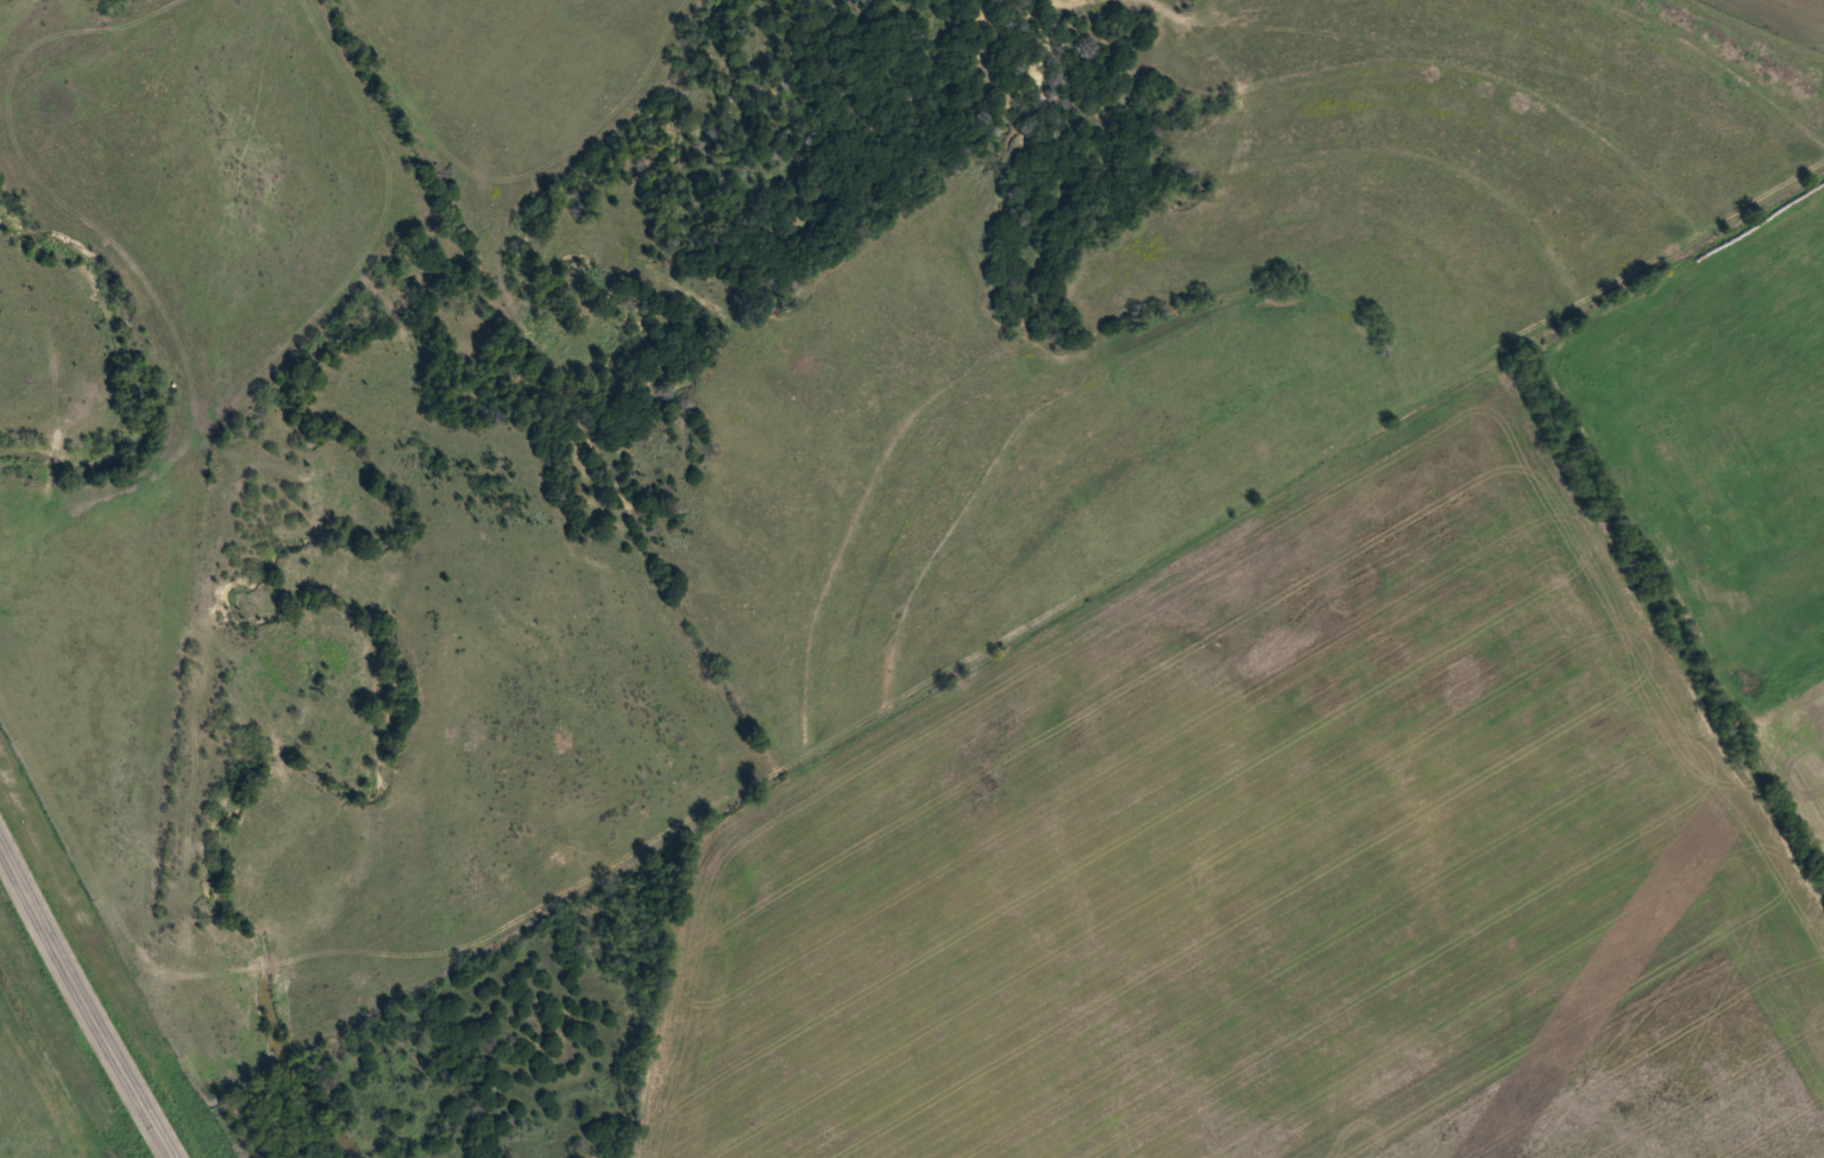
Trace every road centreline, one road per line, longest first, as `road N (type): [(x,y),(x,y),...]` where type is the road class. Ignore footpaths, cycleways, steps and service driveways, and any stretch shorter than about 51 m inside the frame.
road 1 (tertiary): [(171,1157),(0,846)]

